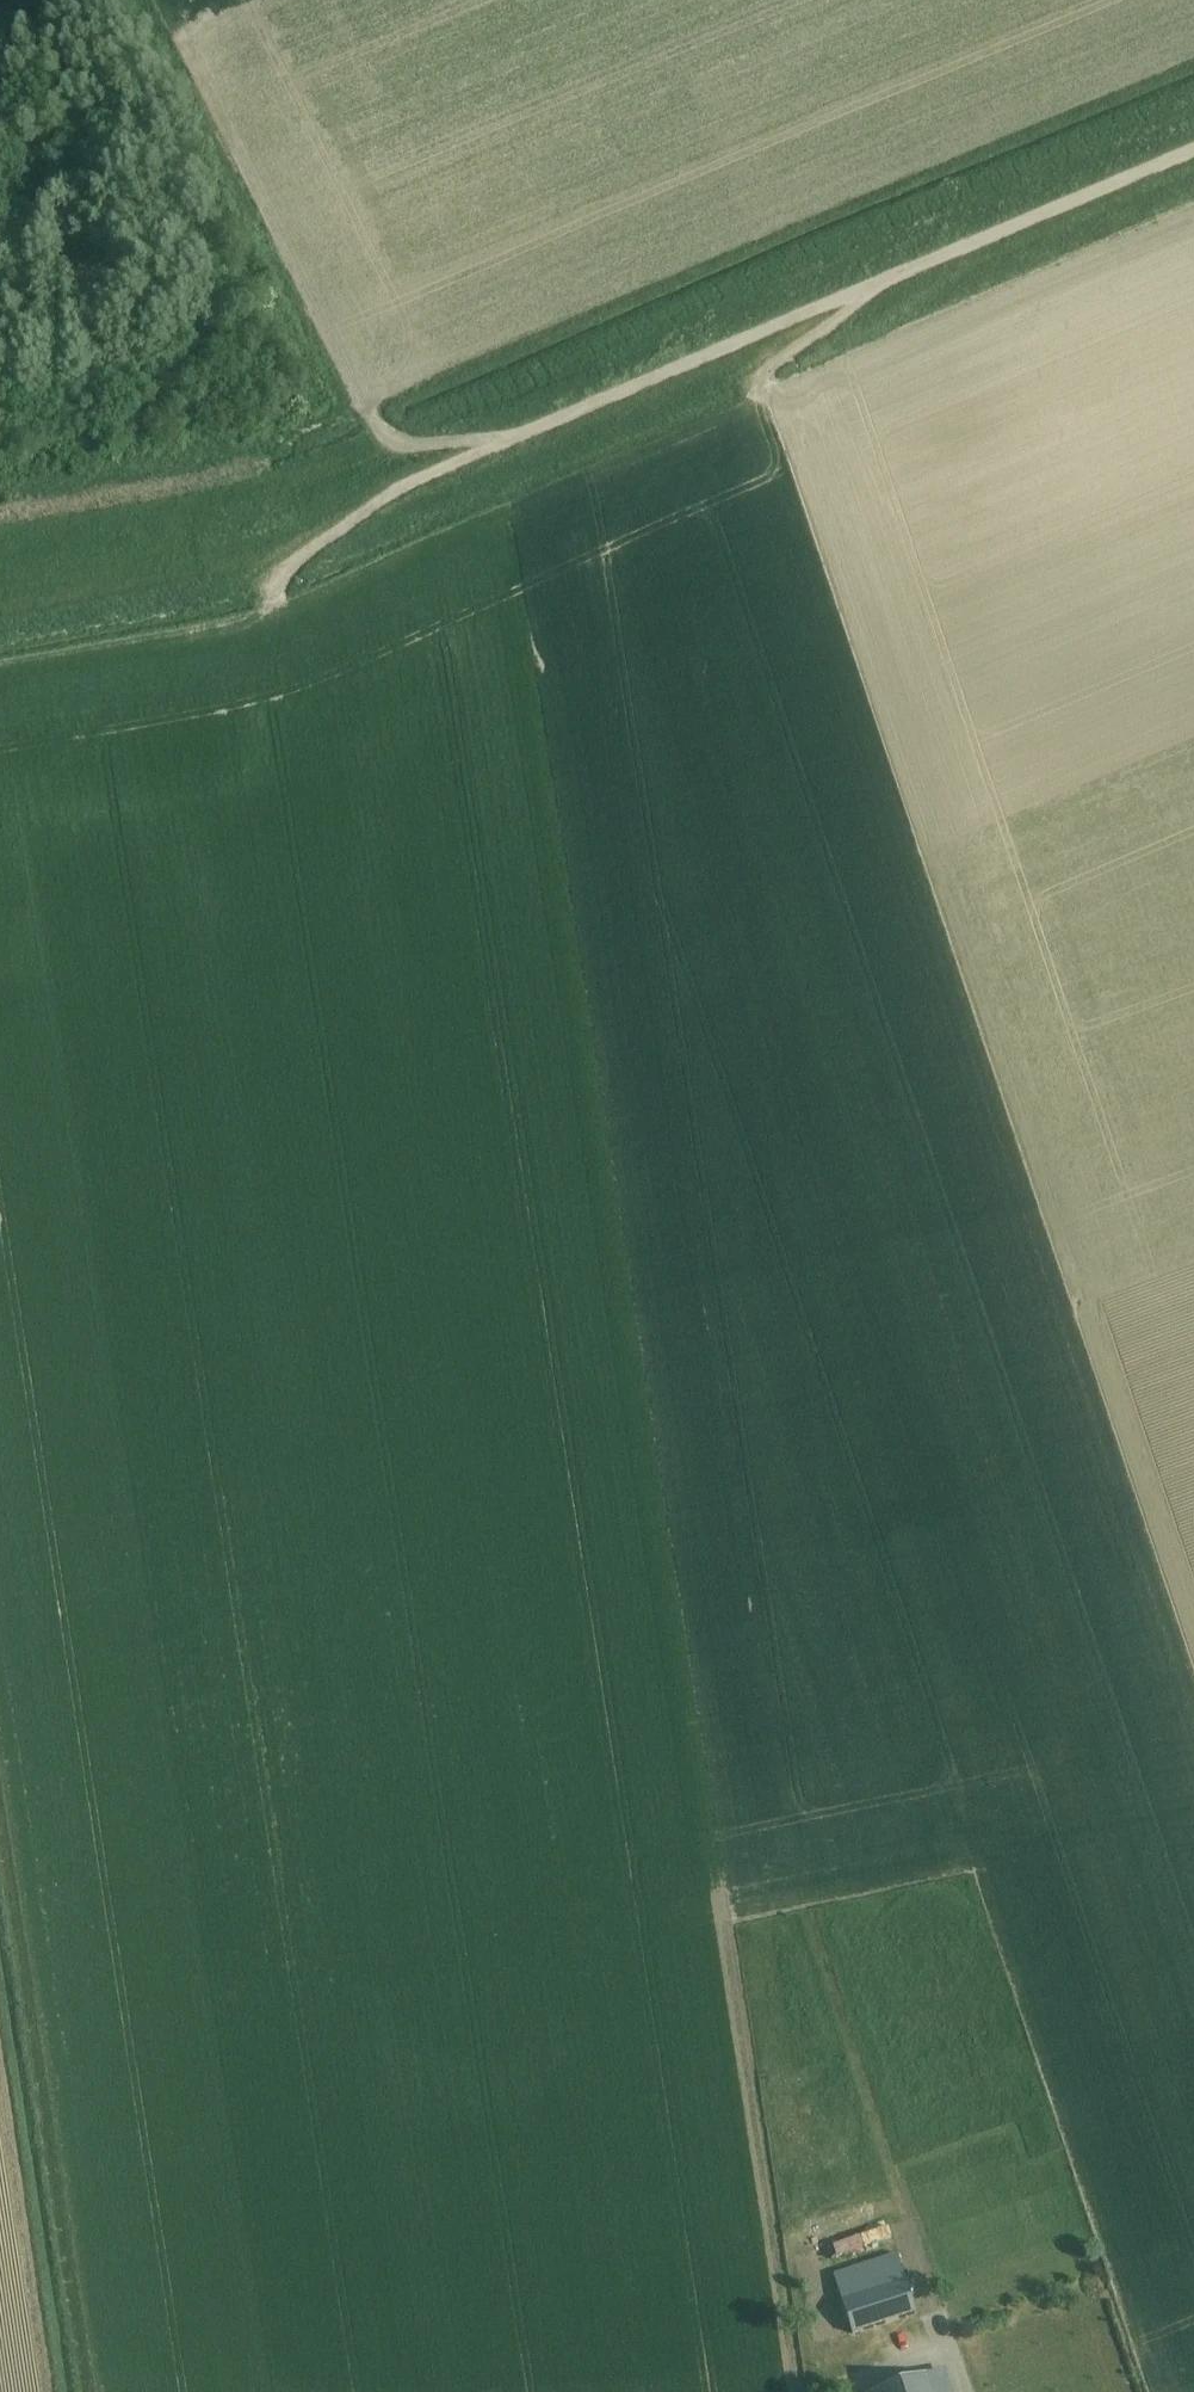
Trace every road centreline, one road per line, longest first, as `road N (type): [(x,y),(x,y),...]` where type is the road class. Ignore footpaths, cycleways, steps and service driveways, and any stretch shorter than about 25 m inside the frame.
road 1 (track): [(876,286),(421,480),(295,564),(282,579),(277,604)]
road 2 (track): [(1193,153),(876,286),(776,366),(764,404)]
road 3 (track): [(383,428),(406,442),(497,446)]

